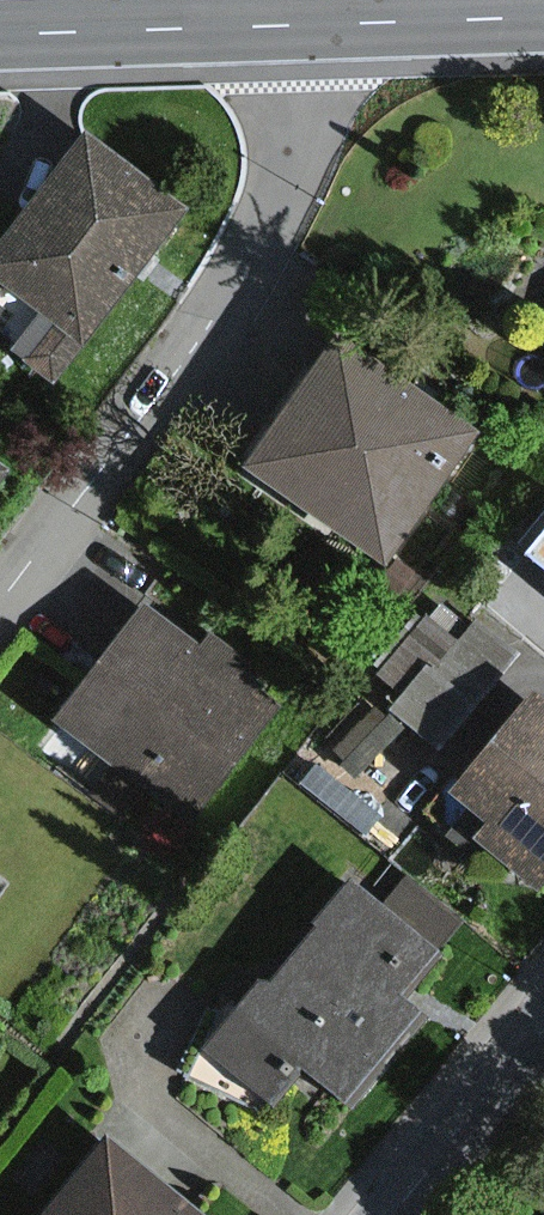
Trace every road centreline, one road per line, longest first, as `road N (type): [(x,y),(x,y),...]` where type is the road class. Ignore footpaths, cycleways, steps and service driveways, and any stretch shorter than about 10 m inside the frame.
road 1 (residential): [(0,597),(267,232),(350,68),(393,24)]
road 2 (tertiary): [(0,37),(393,24)]
road 3 (residential): [(376,1214),(543,1017)]
road 4 (tertiary): [(393,24),(543,17)]

